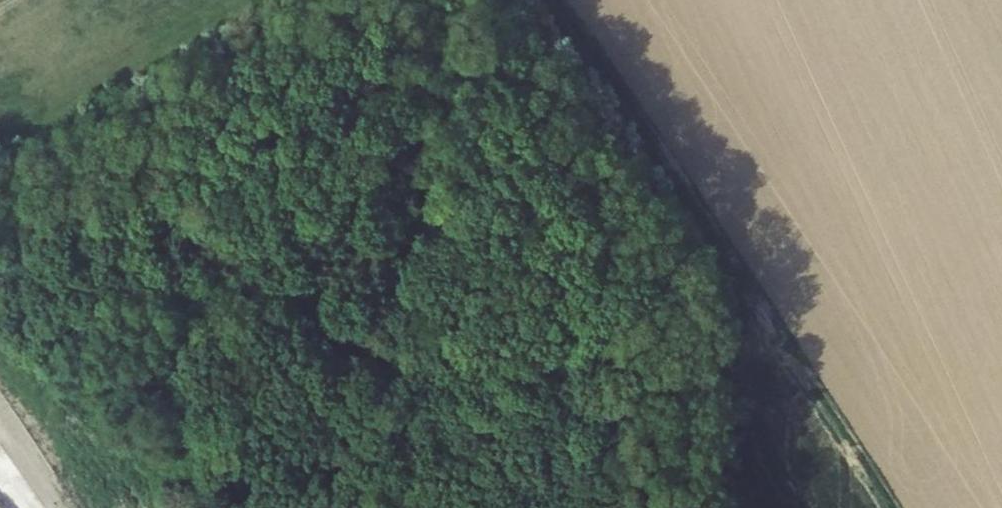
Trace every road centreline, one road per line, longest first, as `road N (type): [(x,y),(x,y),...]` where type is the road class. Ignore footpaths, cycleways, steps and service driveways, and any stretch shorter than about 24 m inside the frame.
road 1 (track): [(550,0),(751,289)]

